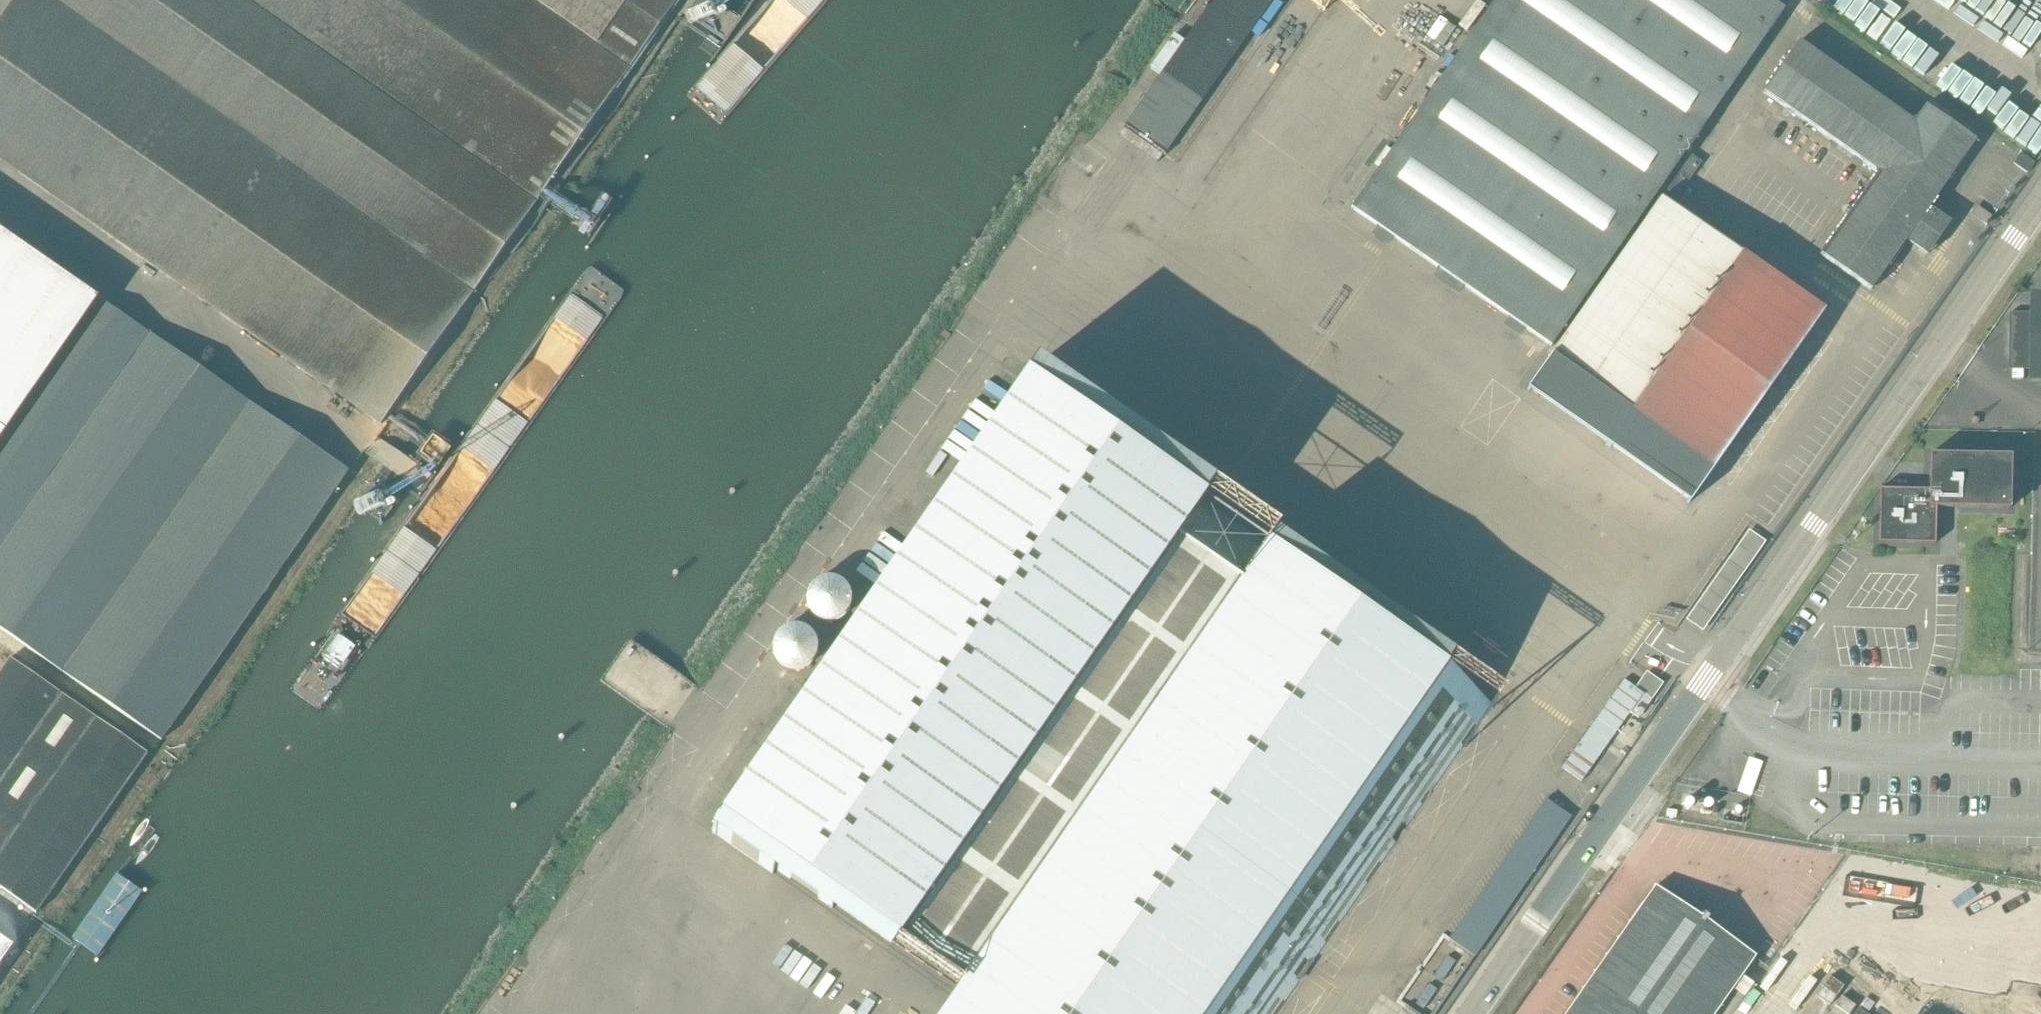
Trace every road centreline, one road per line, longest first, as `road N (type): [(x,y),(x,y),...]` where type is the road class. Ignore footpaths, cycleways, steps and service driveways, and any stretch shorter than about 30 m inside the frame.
road 1 (unclassified): [(1464,1013),(2040,201)]

